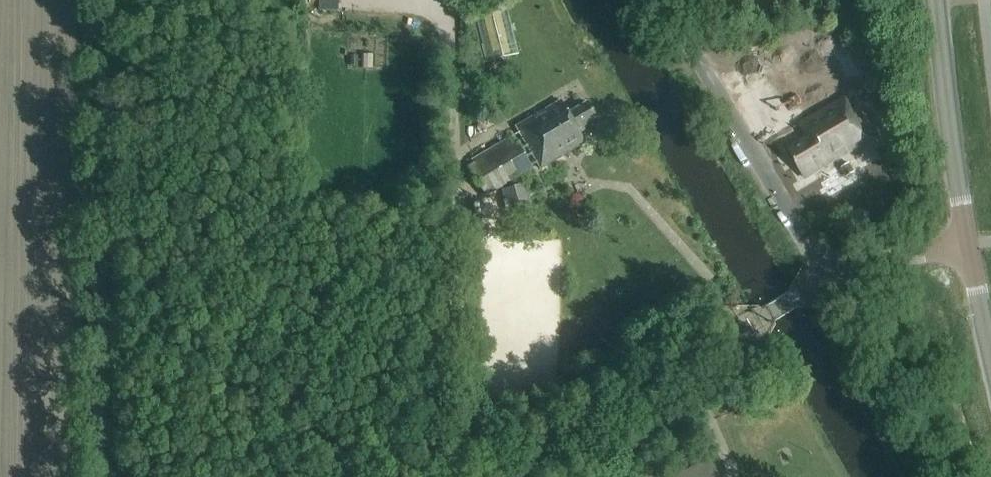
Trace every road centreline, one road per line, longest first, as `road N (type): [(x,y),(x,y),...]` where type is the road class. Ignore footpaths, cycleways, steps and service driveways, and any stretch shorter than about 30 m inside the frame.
road 1 (unclassified): [(93,476),(96,0)]
road 2 (tertiary): [(492,476),(830,279)]
road 3 (unclassified): [(830,279),(664,0)]
road 4 (tertiary): [(967,246),(939,0)]
road 5 (tertiary): [(830,279),(967,246)]

